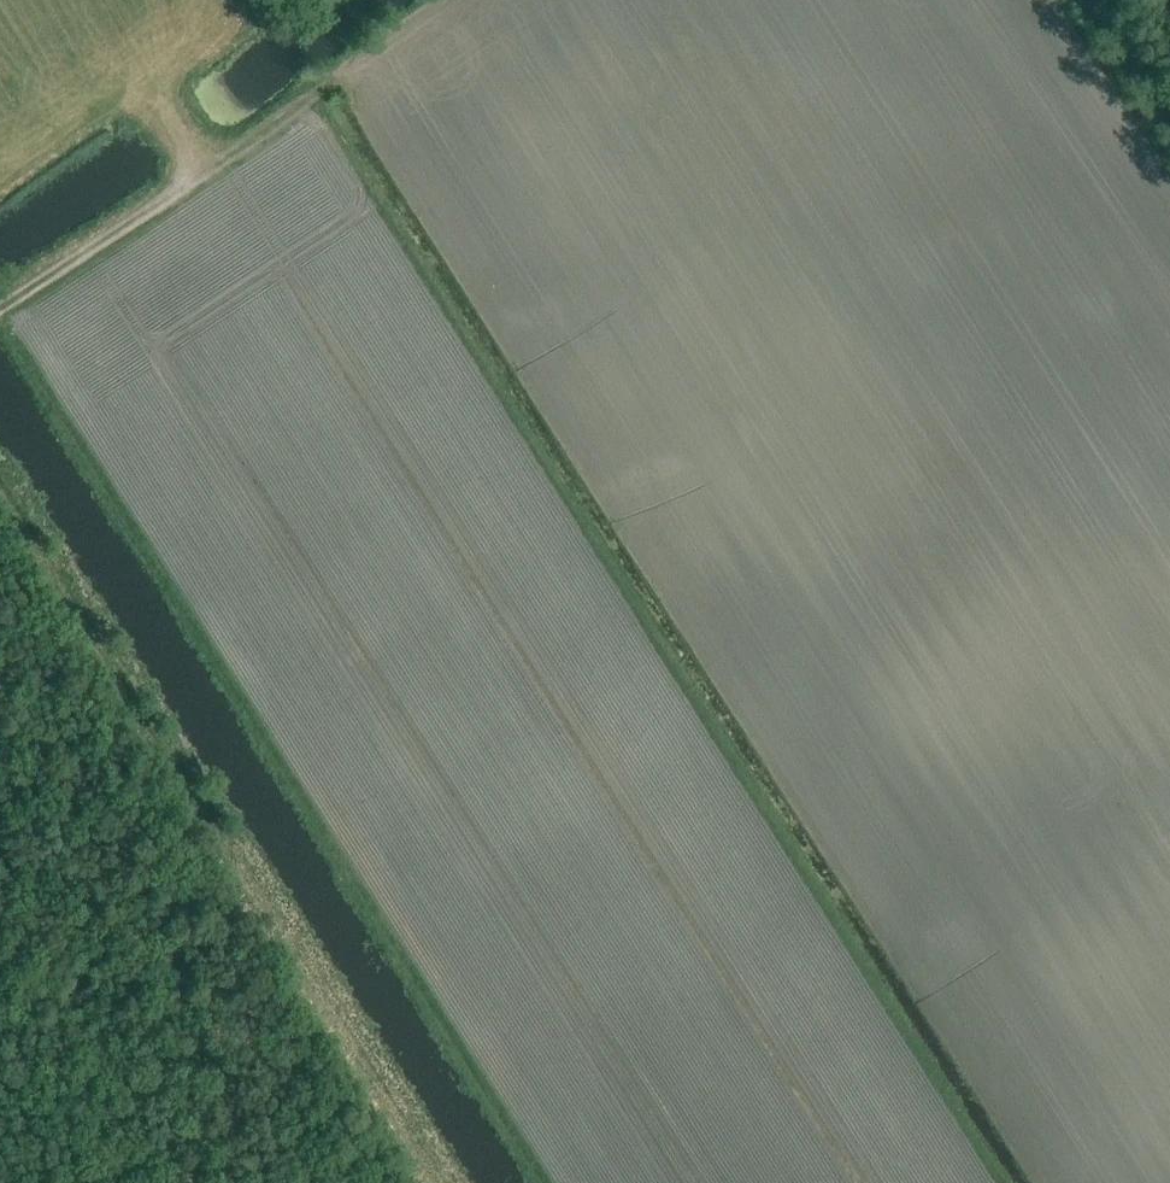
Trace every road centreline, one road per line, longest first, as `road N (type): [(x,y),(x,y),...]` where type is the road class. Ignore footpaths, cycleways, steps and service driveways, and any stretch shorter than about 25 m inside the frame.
road 1 (track): [(0,299),(306,98)]
road 2 (track): [(0,543),(171,811)]

